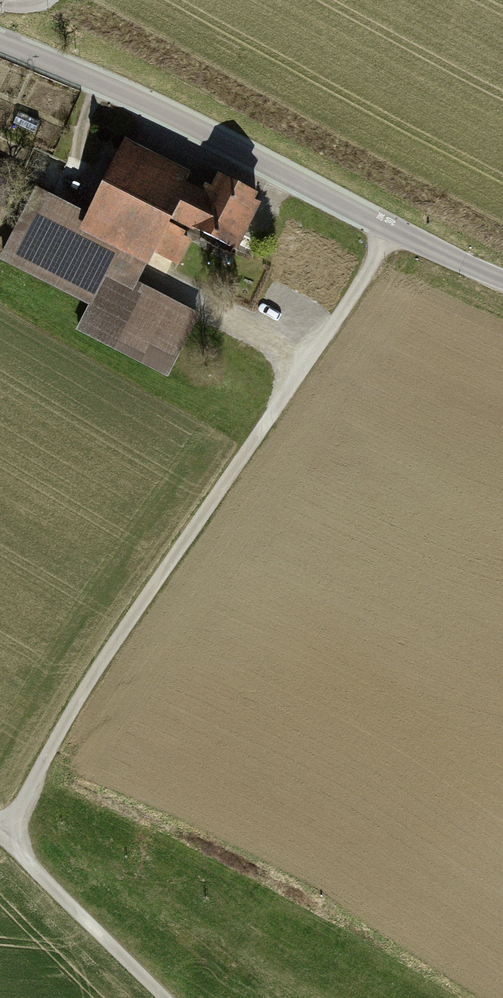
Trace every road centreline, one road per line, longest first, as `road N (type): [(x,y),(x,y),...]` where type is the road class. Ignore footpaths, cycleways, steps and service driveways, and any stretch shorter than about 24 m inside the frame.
road 1 (track): [(395,229),(98,666),(0,839)]
road 2 (residential): [(0,42),(221,139),(462,263)]
road 3 (unclassified): [(0,839),(162,997)]

